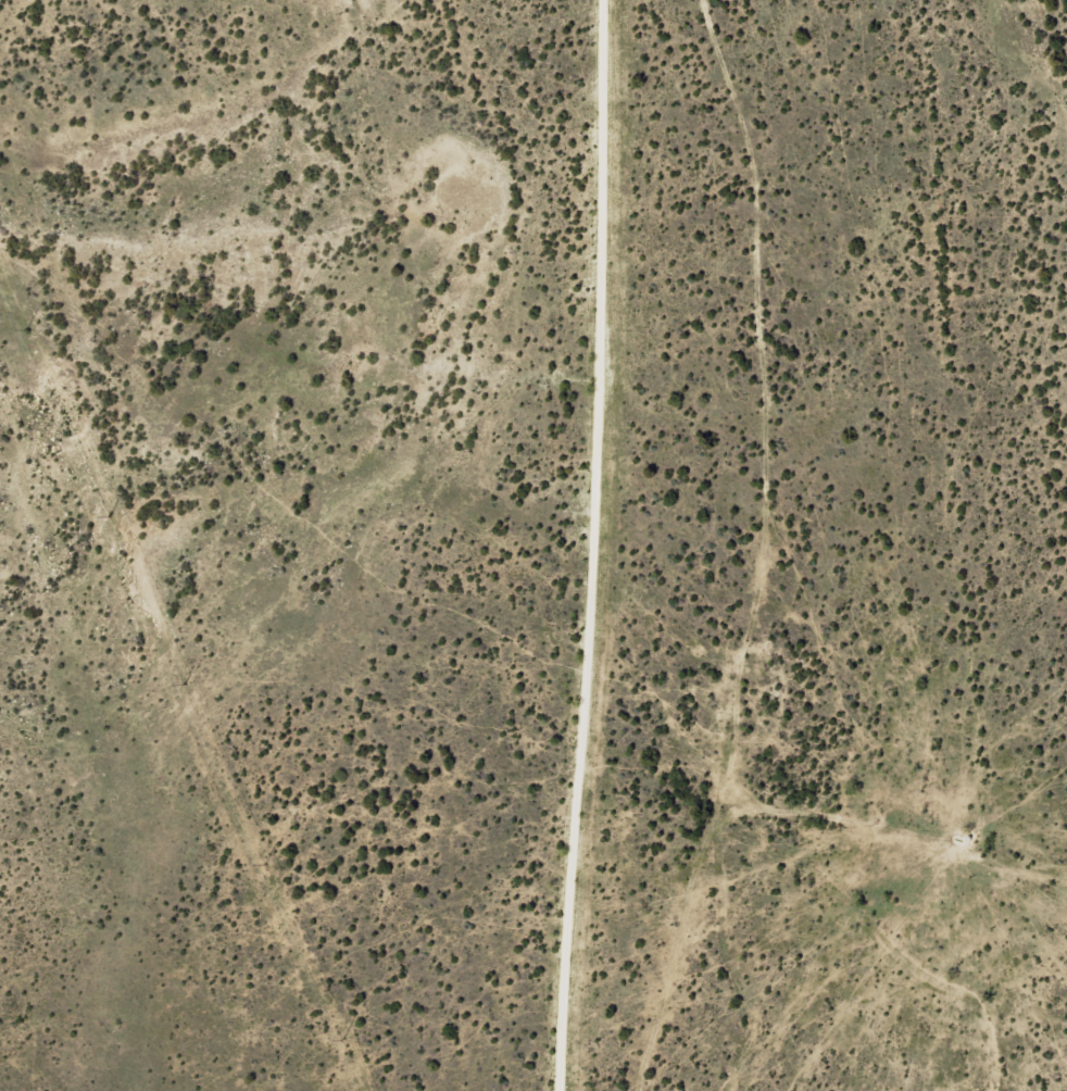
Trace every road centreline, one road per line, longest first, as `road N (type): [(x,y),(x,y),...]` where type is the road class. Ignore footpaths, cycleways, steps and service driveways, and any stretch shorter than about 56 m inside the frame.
road 1 (track): [(706,0),(706,123),(771,314),(770,549),(694,833),(653,1090)]
road 2 (track): [(694,833),(1010,877),(1066,895)]

